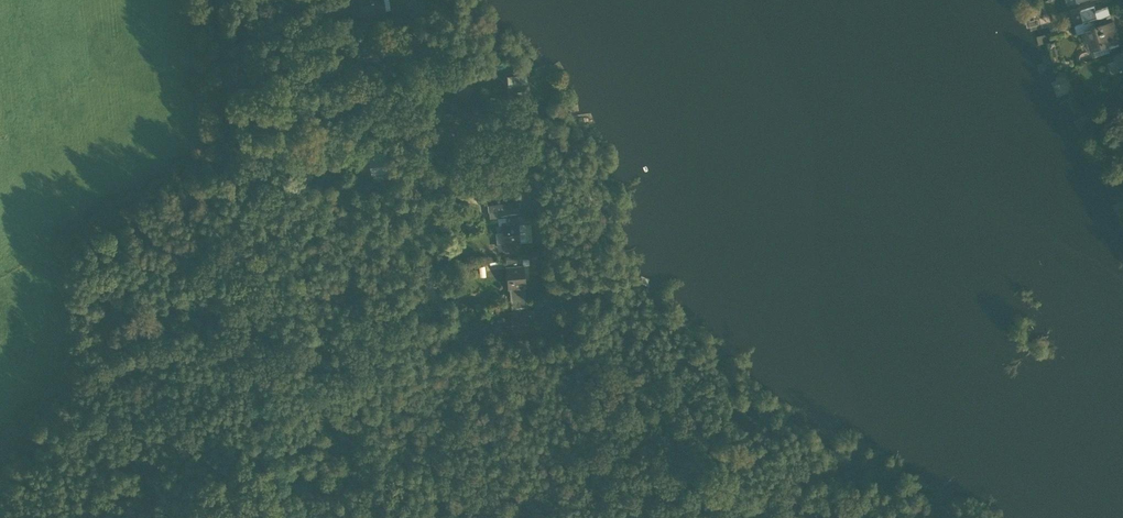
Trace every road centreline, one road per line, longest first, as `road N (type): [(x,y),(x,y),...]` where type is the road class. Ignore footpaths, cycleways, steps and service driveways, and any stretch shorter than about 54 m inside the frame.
road 1 (residential): [(217,0),(275,517)]
road 2 (track): [(257,370),(435,338)]
road 3 (track): [(713,517),(695,471),(598,517)]

